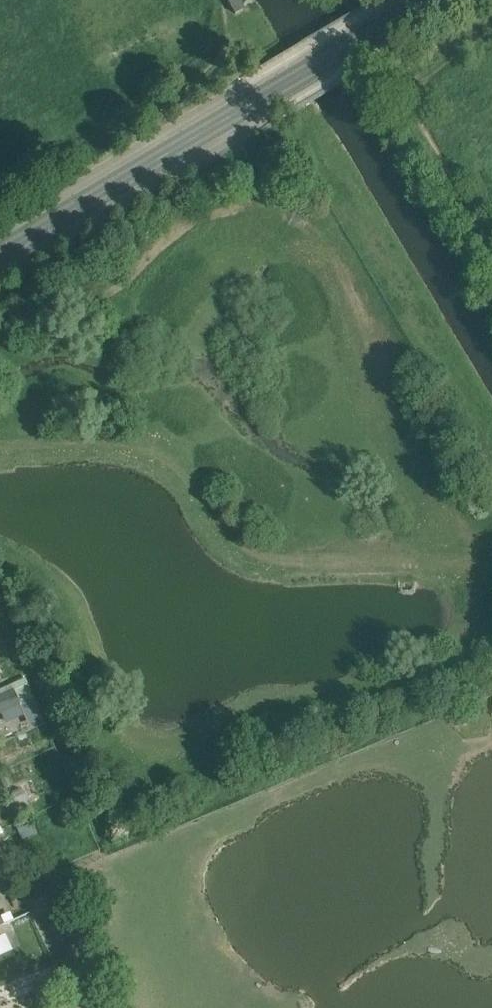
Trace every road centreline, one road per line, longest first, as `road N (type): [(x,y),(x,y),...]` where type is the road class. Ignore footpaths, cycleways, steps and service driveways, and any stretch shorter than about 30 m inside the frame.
road 1 (tertiary): [(0,254),(432,0)]

